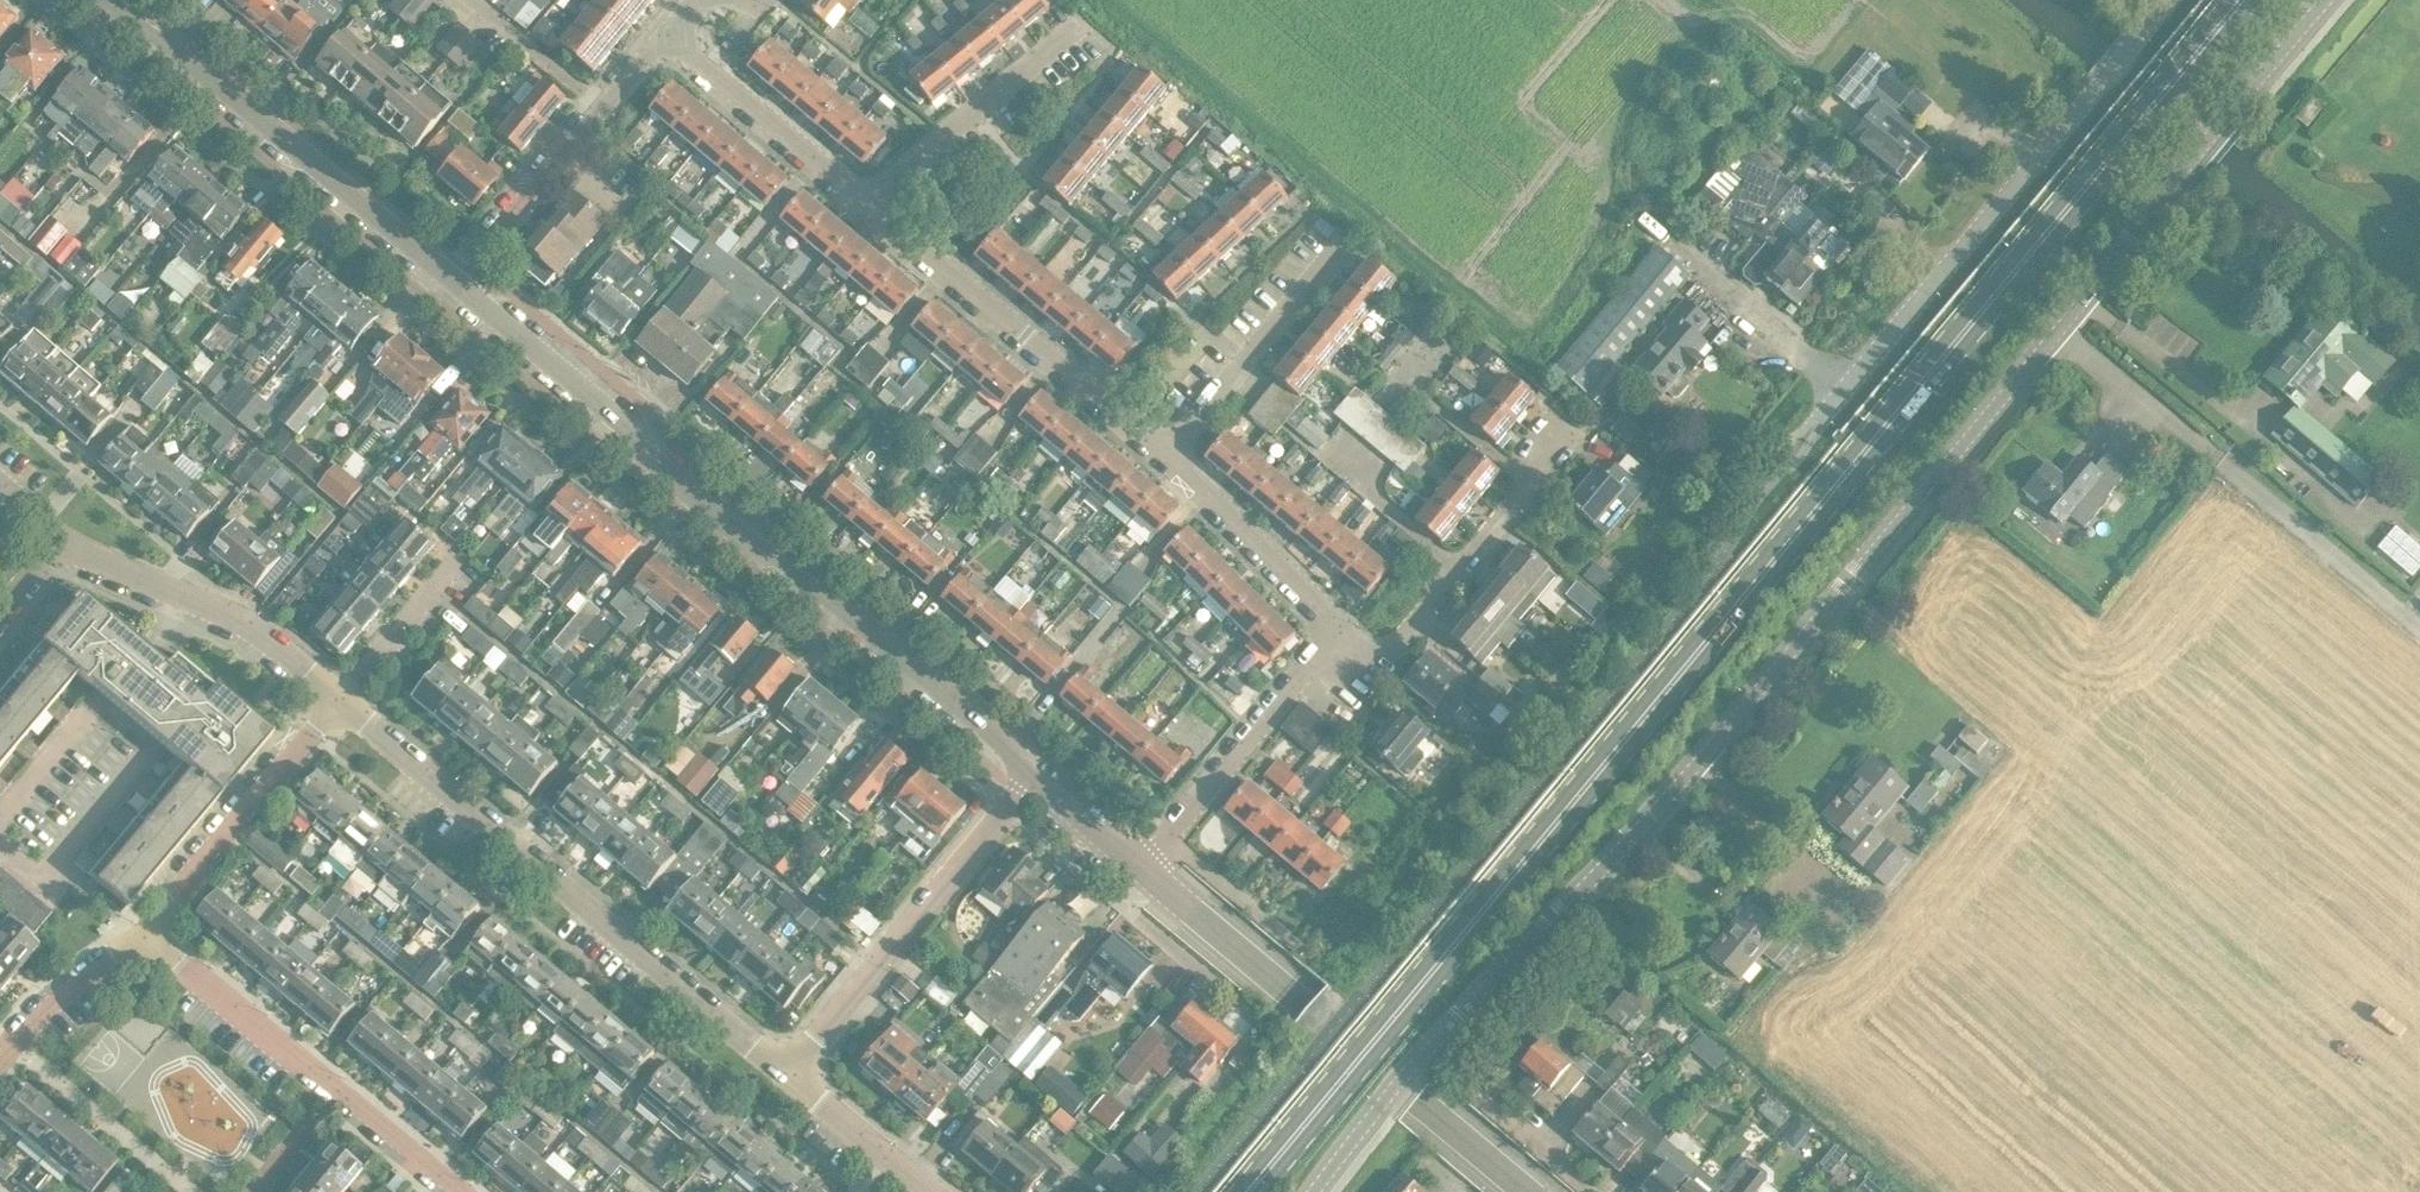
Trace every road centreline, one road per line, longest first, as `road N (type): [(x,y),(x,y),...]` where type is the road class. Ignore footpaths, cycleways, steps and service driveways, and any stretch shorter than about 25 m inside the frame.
road 1 (unclassified): [(1315,1191),(1461,1016),(1814,624),(2327,0)]
road 2 (primary): [(1248,1191),(2240,0)]
road 3 (tertiary): [(1033,784),(1000,744),(641,449),(616,418),(457,284)]
road 4 (unclassified): [(1794,456),(2170,0)]
road 5 (residential): [(790,1078),(341,701)]
road 6 (tertiary): [(1529,1191),(1150,876)]
road 7 (tertiary): [(457,284),(169,42),(105,0)]
road 8 (residential): [(461,1191),(147,932)]
road 9 (residential): [(1173,457),(879,212)]
road 10 (residential): [(790,1078),(1033,784)]
road 11 (residential): [(457,284),(670,37)]
road 12 (residential): [(341,701),(250,618),(68,545)]
road 13 (residential): [(1150,876),(1342,629)]
road 14 (residential): [(147,932),(341,701)]
road 15 (residential): [(1382,660),(1563,435)]
road 16 (residential): [(1173,457),(1353,238)]
road 17 (residential): [(879,212),(1085,24)]
road 18 (residential): [(879,212),(670,37)]
road 19 (residential): [(1342,629),(1173,457)]
road 20 (residential): [(0,1062),(56,1000),(147,932)]
road 21 (residential): [(927,1191),(790,1078)]
road 22 (residential): [(341,701),(460,570)]
road 23 (tertiary): [(1150,876),(1033,784)]

